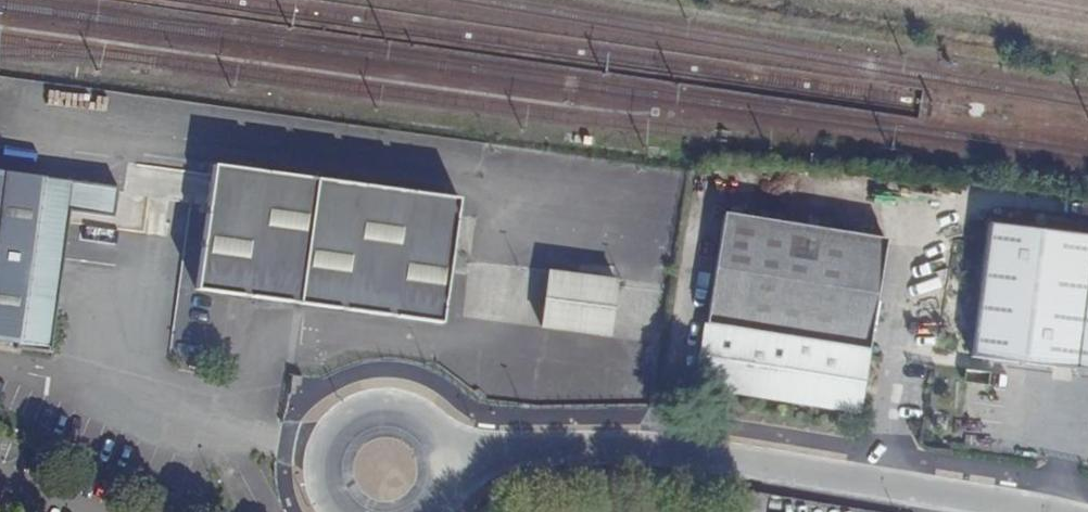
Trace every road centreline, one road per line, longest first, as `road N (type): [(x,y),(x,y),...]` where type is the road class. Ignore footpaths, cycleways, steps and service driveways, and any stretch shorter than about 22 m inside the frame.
road 1 (unclassified): [(461,455),(665,442),(1019,511)]
road 2 (unclassified): [(419,402),(373,396),(332,417),(311,459),(323,511)]

